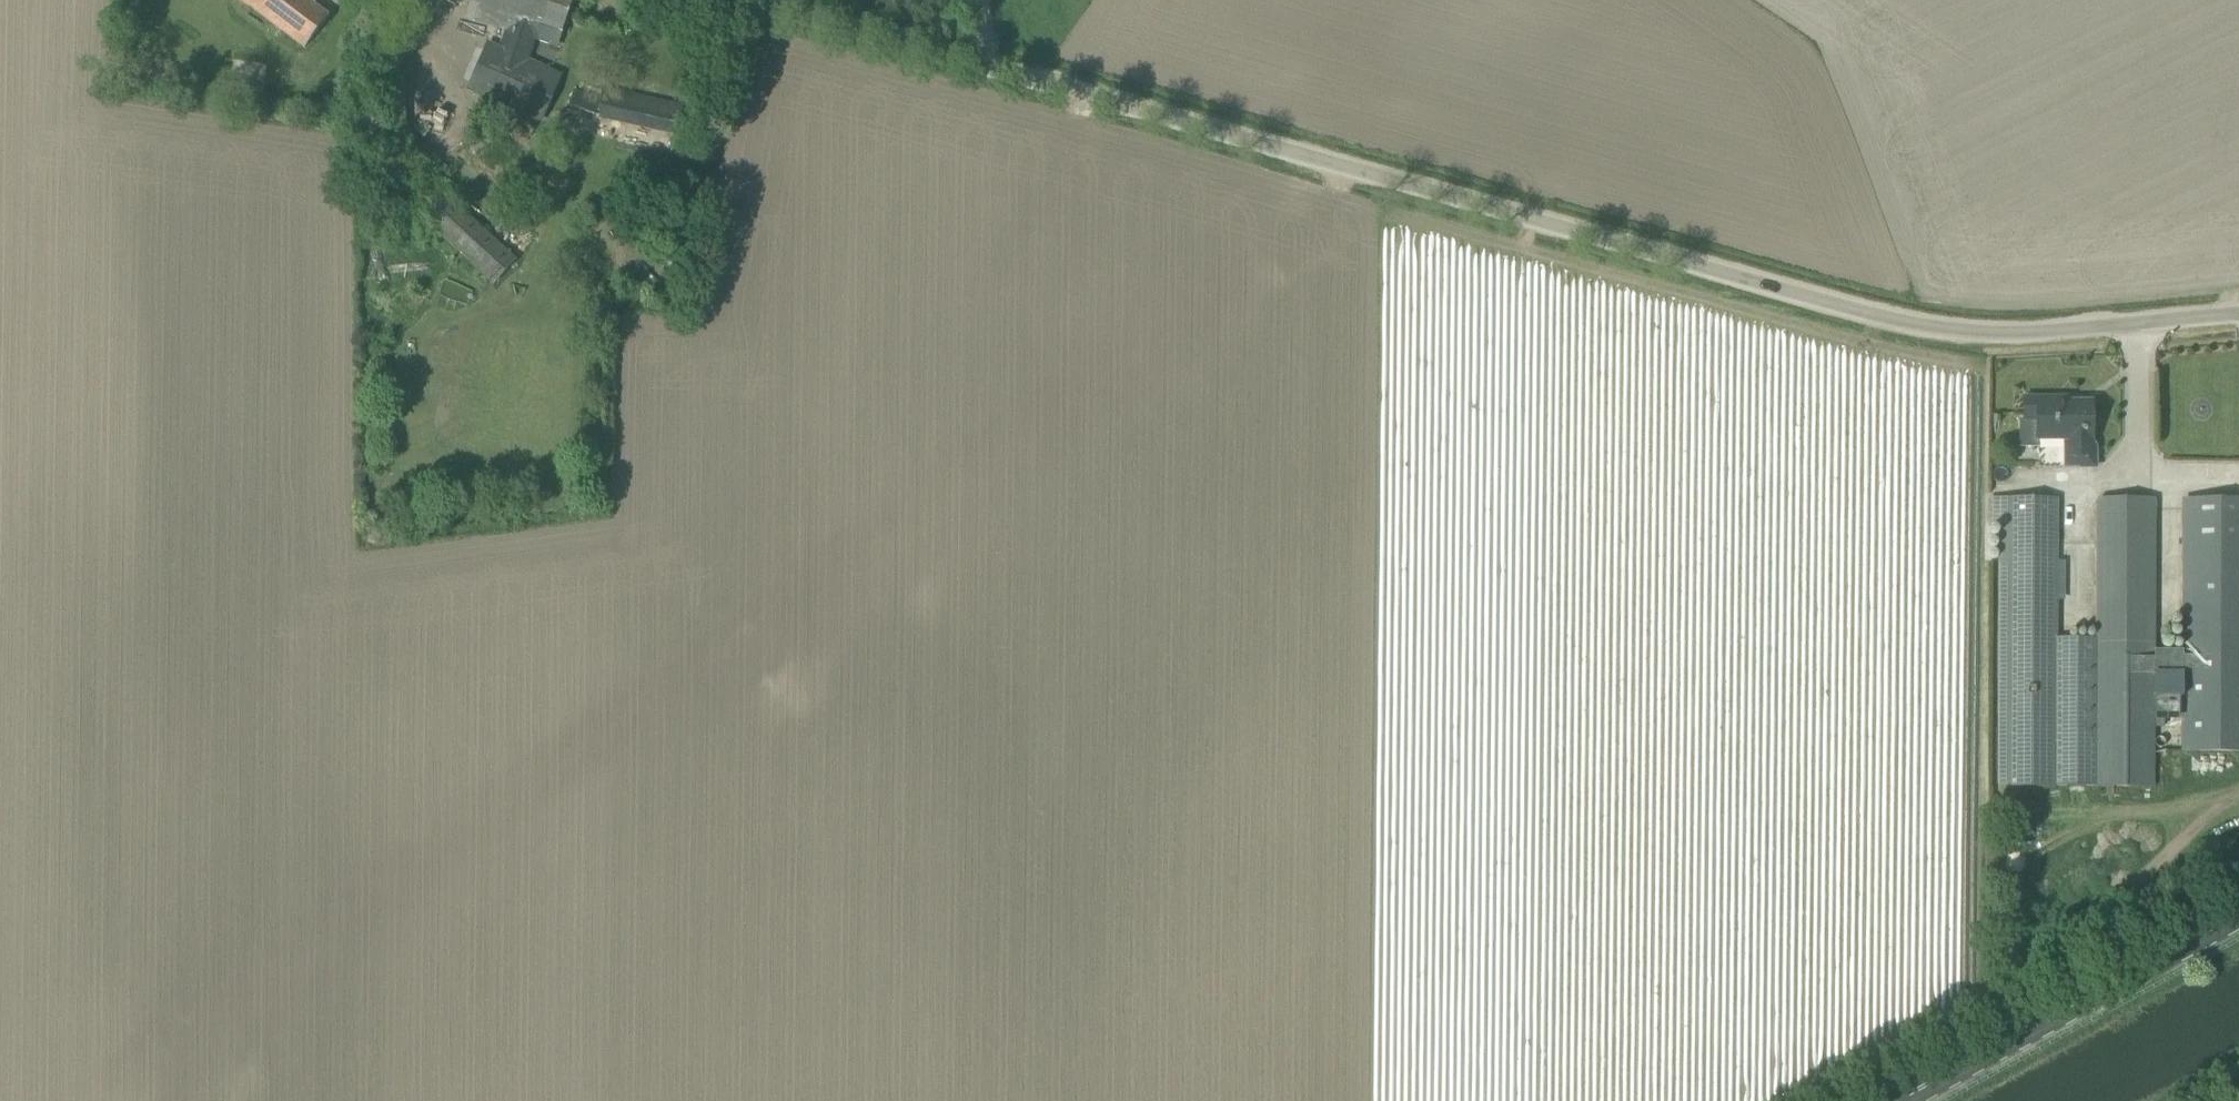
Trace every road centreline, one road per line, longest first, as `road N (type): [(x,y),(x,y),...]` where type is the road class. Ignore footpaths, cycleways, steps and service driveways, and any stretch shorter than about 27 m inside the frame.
road 1 (unclassified): [(2238,321),(1960,341),(744,0)]
road 2 (primary): [(1895,1100),(2238,911)]

